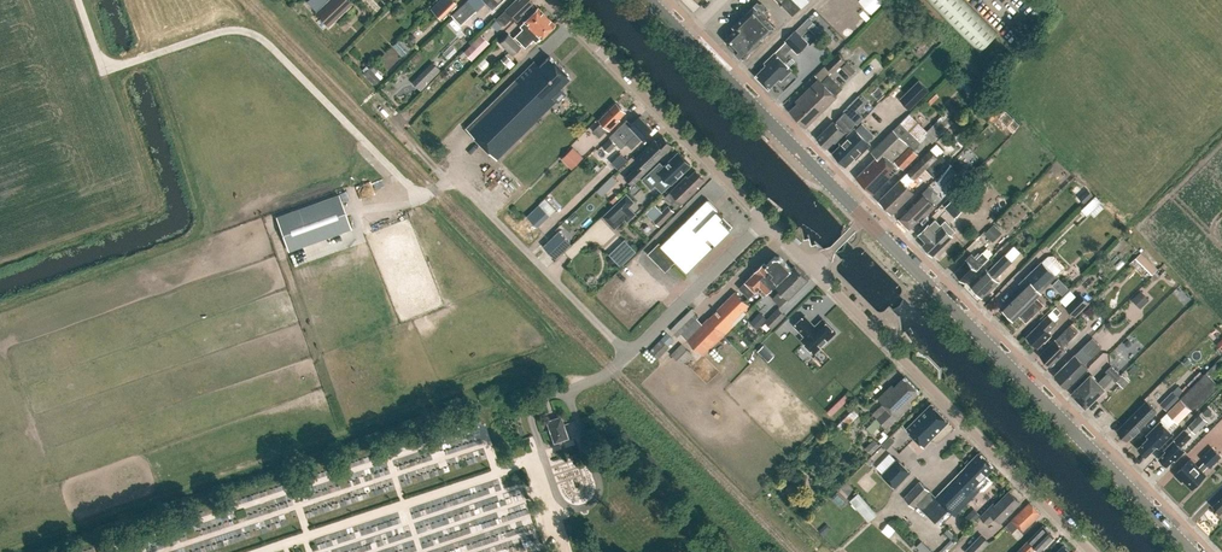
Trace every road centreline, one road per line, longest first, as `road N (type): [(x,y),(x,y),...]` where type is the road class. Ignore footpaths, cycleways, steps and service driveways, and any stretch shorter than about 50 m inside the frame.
road 1 (unclassified): [(79,0),(108,70),(223,33),(261,40),(410,190),(430,195),(453,182),(464,189),(629,355)]
road 2 (track): [(559,395),(542,374),(499,374),(0,546)]
road 3 (secondary): [(1190,551),(863,219)]
road 4 (residential): [(1091,551),(815,267)]
road 5 (secondary): [(863,219),(647,0)]
road 6 (residential): [(765,221),(552,0)]
road 7 (unclassified): [(765,221),(629,355)]

